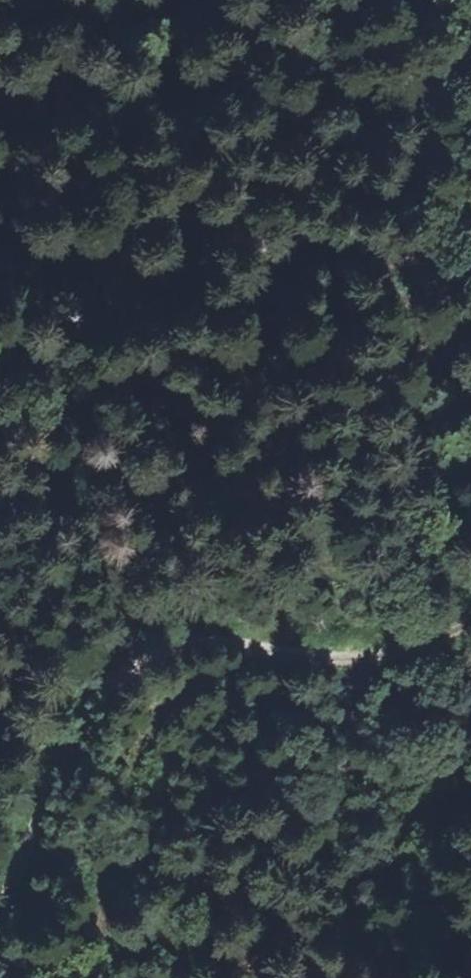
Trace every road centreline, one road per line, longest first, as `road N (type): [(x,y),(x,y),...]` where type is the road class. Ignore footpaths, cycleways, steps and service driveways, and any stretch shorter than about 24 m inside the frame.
road 1 (track): [(0,892),(46,793),(114,702),(186,649),(344,662),(424,638),(470,603)]
road 2 (track): [(455,0),(443,28),(336,83),(222,109),(174,140),(0,174)]

